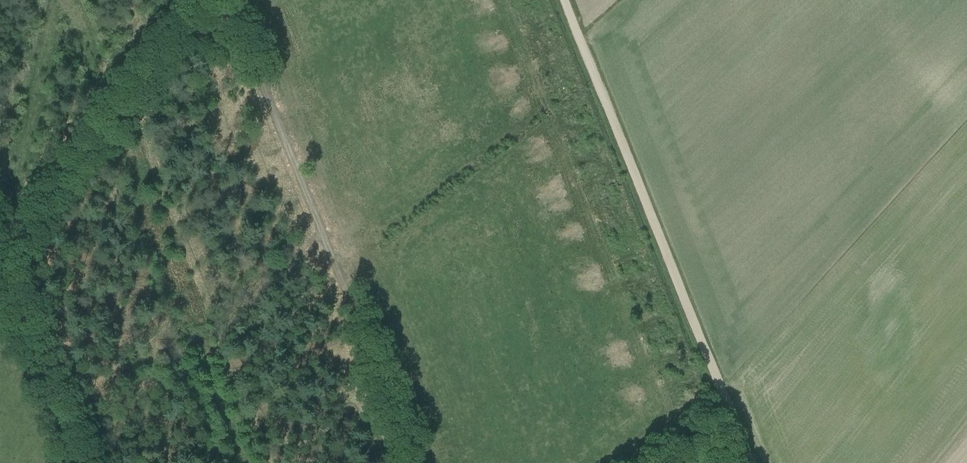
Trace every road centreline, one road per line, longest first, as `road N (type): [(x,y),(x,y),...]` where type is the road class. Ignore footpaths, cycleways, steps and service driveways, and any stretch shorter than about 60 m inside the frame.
road 1 (track): [(561,0),(742,462)]

